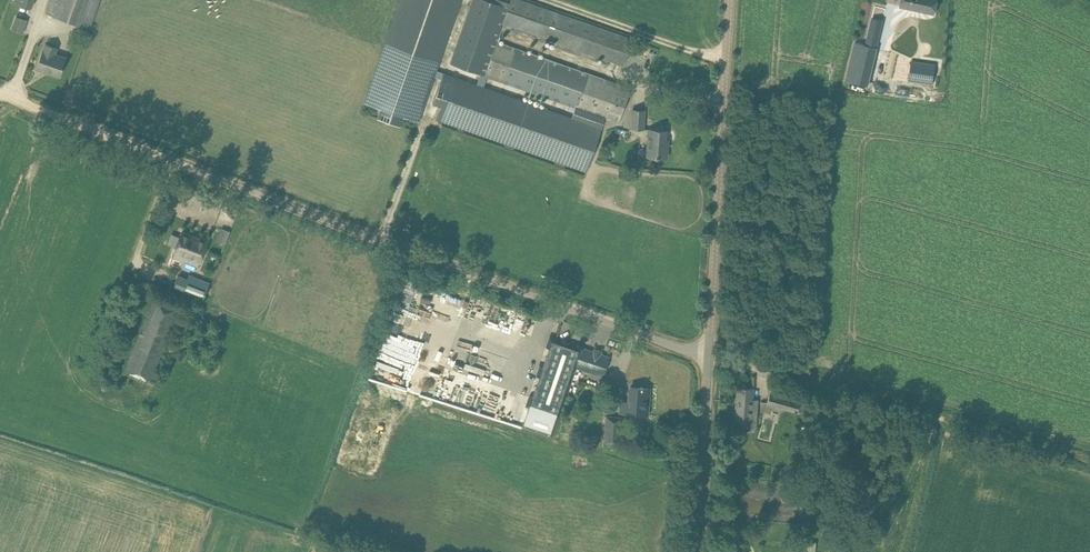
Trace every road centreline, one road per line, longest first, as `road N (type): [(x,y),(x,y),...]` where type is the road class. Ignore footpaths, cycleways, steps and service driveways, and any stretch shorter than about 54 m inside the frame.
road 1 (unclassified): [(709,355),(188,167)]
road 2 (track): [(709,355),(1089,463)]
road 3 (tertiary): [(709,355),(730,0)]
road 4 (track): [(0,95),(188,167)]
road 5 (tertiary): [(697,551),(709,355)]

